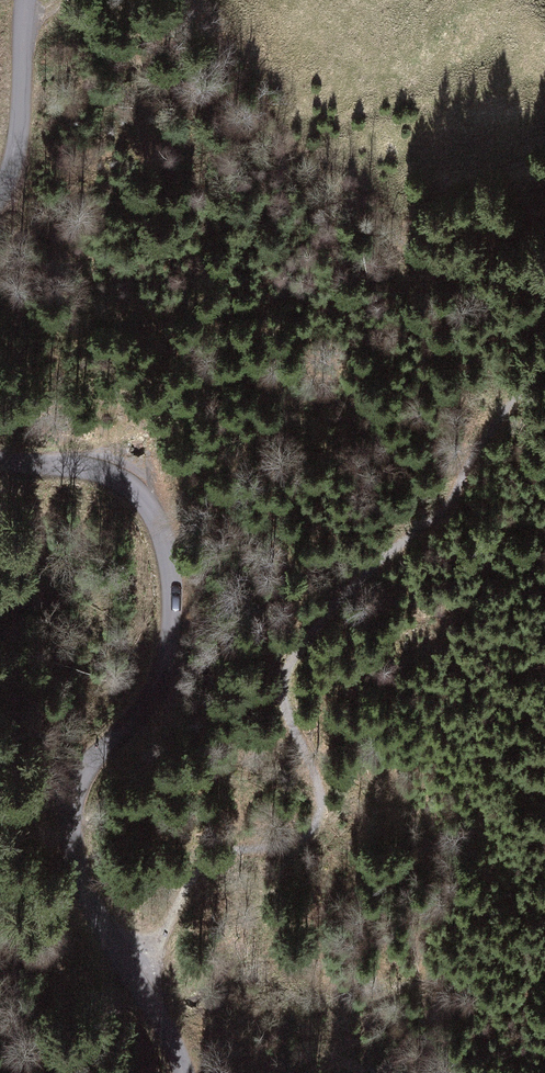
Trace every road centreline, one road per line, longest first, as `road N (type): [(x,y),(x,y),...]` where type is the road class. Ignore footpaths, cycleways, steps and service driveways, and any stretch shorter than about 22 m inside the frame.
road 1 (track): [(167,1030),(163,931),(198,873),(298,825),(308,753),(299,681),(370,579),(444,509),(544,361)]
road 2 (residential): [(185,1072),(84,897),(72,853),(80,779),(139,714),(160,672),(171,603),(163,545),(150,509),(112,476),(0,464)]
road 3 (residential): [(0,189),(21,116),(30,0)]

